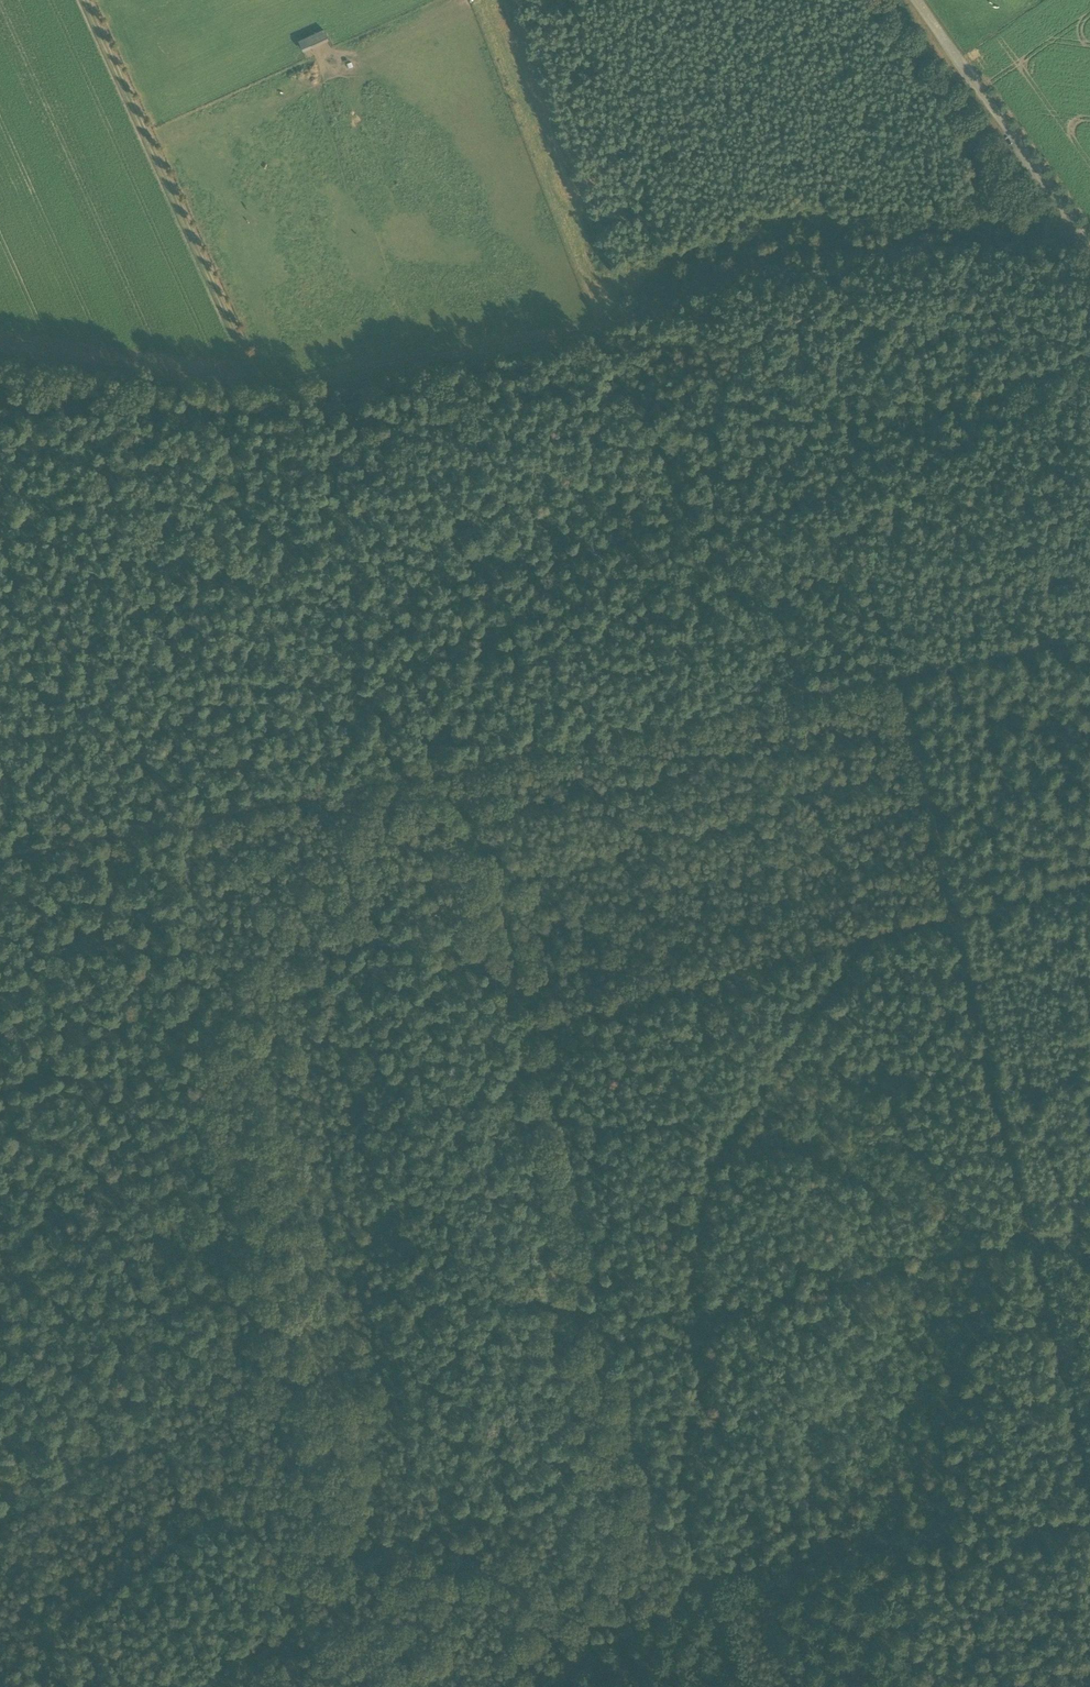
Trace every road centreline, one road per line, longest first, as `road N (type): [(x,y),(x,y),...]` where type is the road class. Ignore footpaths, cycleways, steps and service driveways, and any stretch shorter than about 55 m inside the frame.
road 1 (track): [(875,939),(783,1054),(708,1187),(690,1430),(700,1573),(742,1686)]
road 2 (track): [(1089,1456),(964,914),(897,676)]
road 3 (track): [(483,756),(1089,638)]
road 4 (track): [(602,326),(219,393),(0,360)]
road 5 (track): [(534,1025),(1089,880)]
road 6 (track): [(1085,242),(786,254),(722,271),(602,326)]
road 7 (track): [(647,1471),(534,1025)]
road 8 (track): [(261,388),(85,0)]
road 9 (track): [(1085,242),(918,0)]
road 10 (track): [(0,1656),(227,1503),(246,1500)]
road 11 (track): [(534,1025),(459,761)]
road 12 (track): [(0,850),(242,802)]
road 13 (track): [(196,943),(90,988),(0,1056)]
road 14 (track): [(242,802),(459,761)]
road 15 (track): [(602,326),(704,513)]
road 16 (track): [(692,1576),(559,1686)]
road 17 (track): [(723,550),(802,697)]

